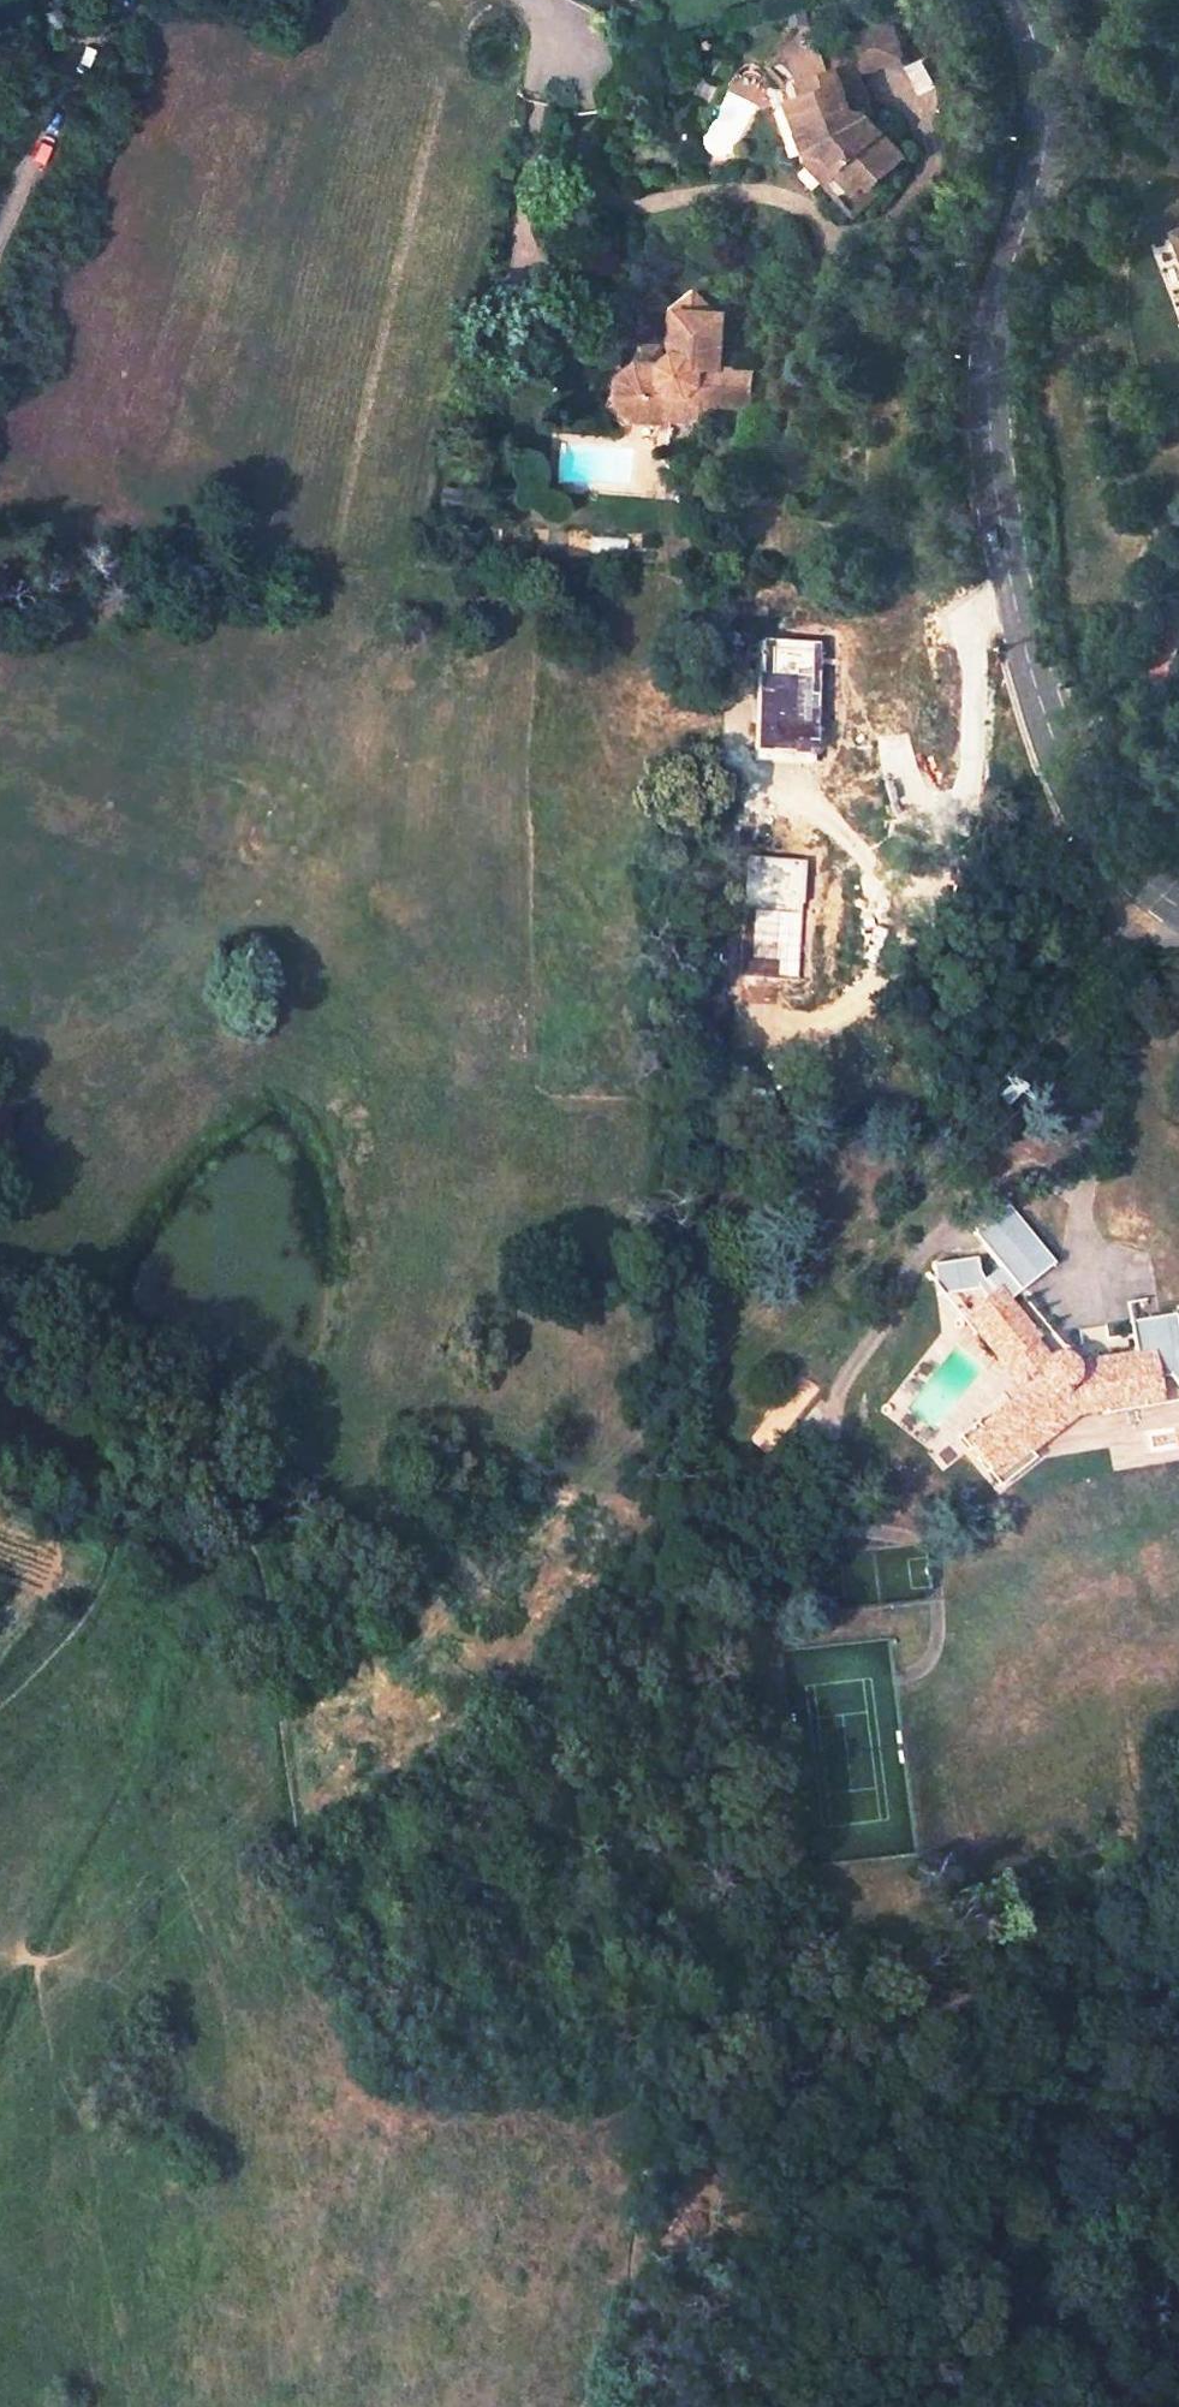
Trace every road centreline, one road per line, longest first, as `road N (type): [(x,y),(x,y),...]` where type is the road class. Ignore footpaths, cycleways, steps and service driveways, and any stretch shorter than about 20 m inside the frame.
road 1 (tertiary): [(1007,0),(1031,45),(1042,119),(1002,316),(1027,638),(1100,846),(1178,911)]

